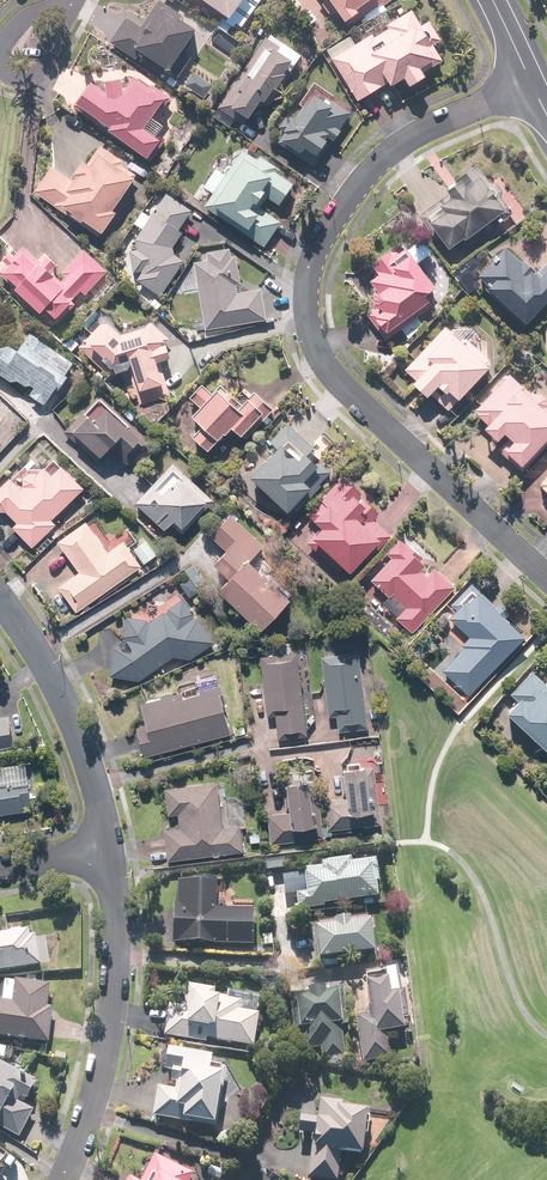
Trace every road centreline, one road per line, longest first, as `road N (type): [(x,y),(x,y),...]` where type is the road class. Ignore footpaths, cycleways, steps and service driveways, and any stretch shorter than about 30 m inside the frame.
road 1 (residential): [(529,78),(407,136),(365,180),(328,227),(308,274),(308,315),(325,356),(538,569)]
road 2 (residential): [(60,1179),(99,1073),(110,971),(103,859)]
road 3 (residential): [(103,859),(87,770),(59,689),(0,599)]
road 4 (residential): [(72,0),(39,66),(22,68),(7,54),(33,16)]

